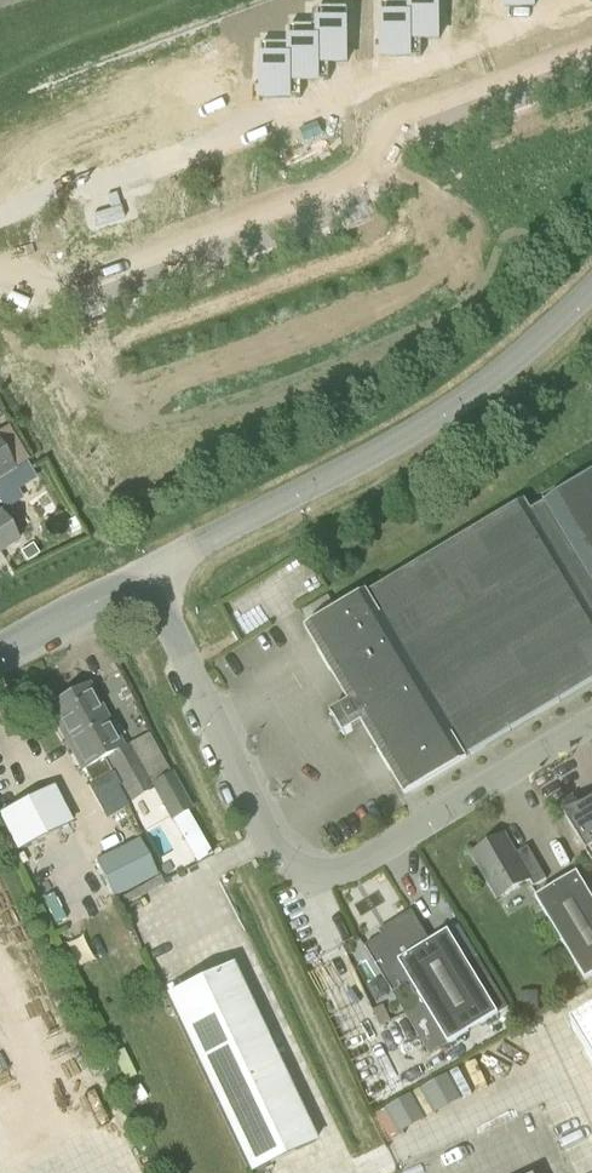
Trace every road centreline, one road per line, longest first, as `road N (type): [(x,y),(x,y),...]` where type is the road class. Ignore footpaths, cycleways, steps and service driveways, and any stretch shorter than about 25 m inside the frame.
road 1 (unclassified): [(145,573),(267,842),(295,867),(353,865),(591,721)]
road 2 (unknown): [(0,270),(58,289),(350,183),(409,114),(591,47)]
road 3 (unclassified): [(145,573),(415,431),(493,379),(591,289)]
road 4 (unknown): [(0,221),(474,48)]
road 5 (unclassified): [(0,651),(145,573)]

